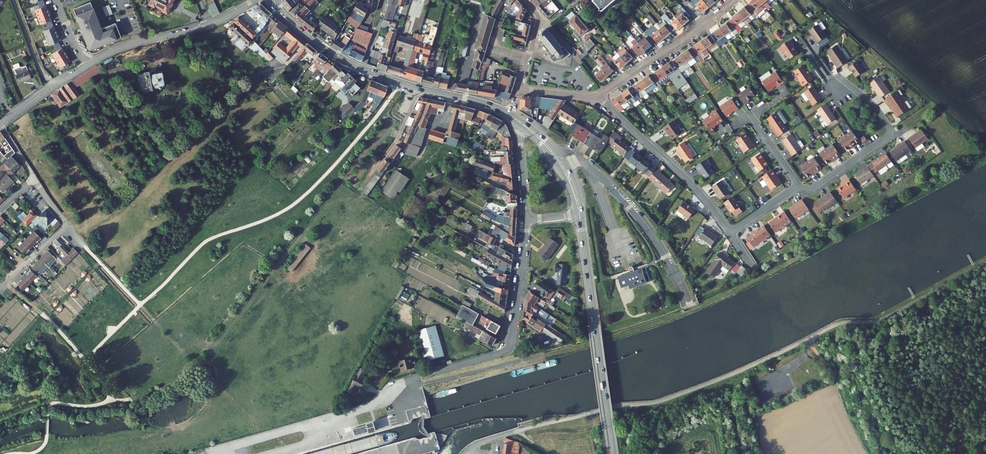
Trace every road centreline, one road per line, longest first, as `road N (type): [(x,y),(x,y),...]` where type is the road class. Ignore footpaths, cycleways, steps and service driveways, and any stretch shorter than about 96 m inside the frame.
road 1 (secondary): [(582,230),(613,453)]
road 2 (residential): [(421,376),(509,347),(526,220)]
road 3 (residential): [(597,95),(691,184),(730,233)]
road 4 (residential): [(797,187),(814,187),(889,134),(877,108),(837,76)]
road 5 (residential): [(254,0),(86,65)]
road 6 (residential): [(680,283),(618,195),(580,162),(566,166)]
road 7 (secondary): [(300,31),(344,60),(420,89)]
road 8 (residential): [(597,95),(703,24)]
road 9 (track): [(868,453),(811,339)]

